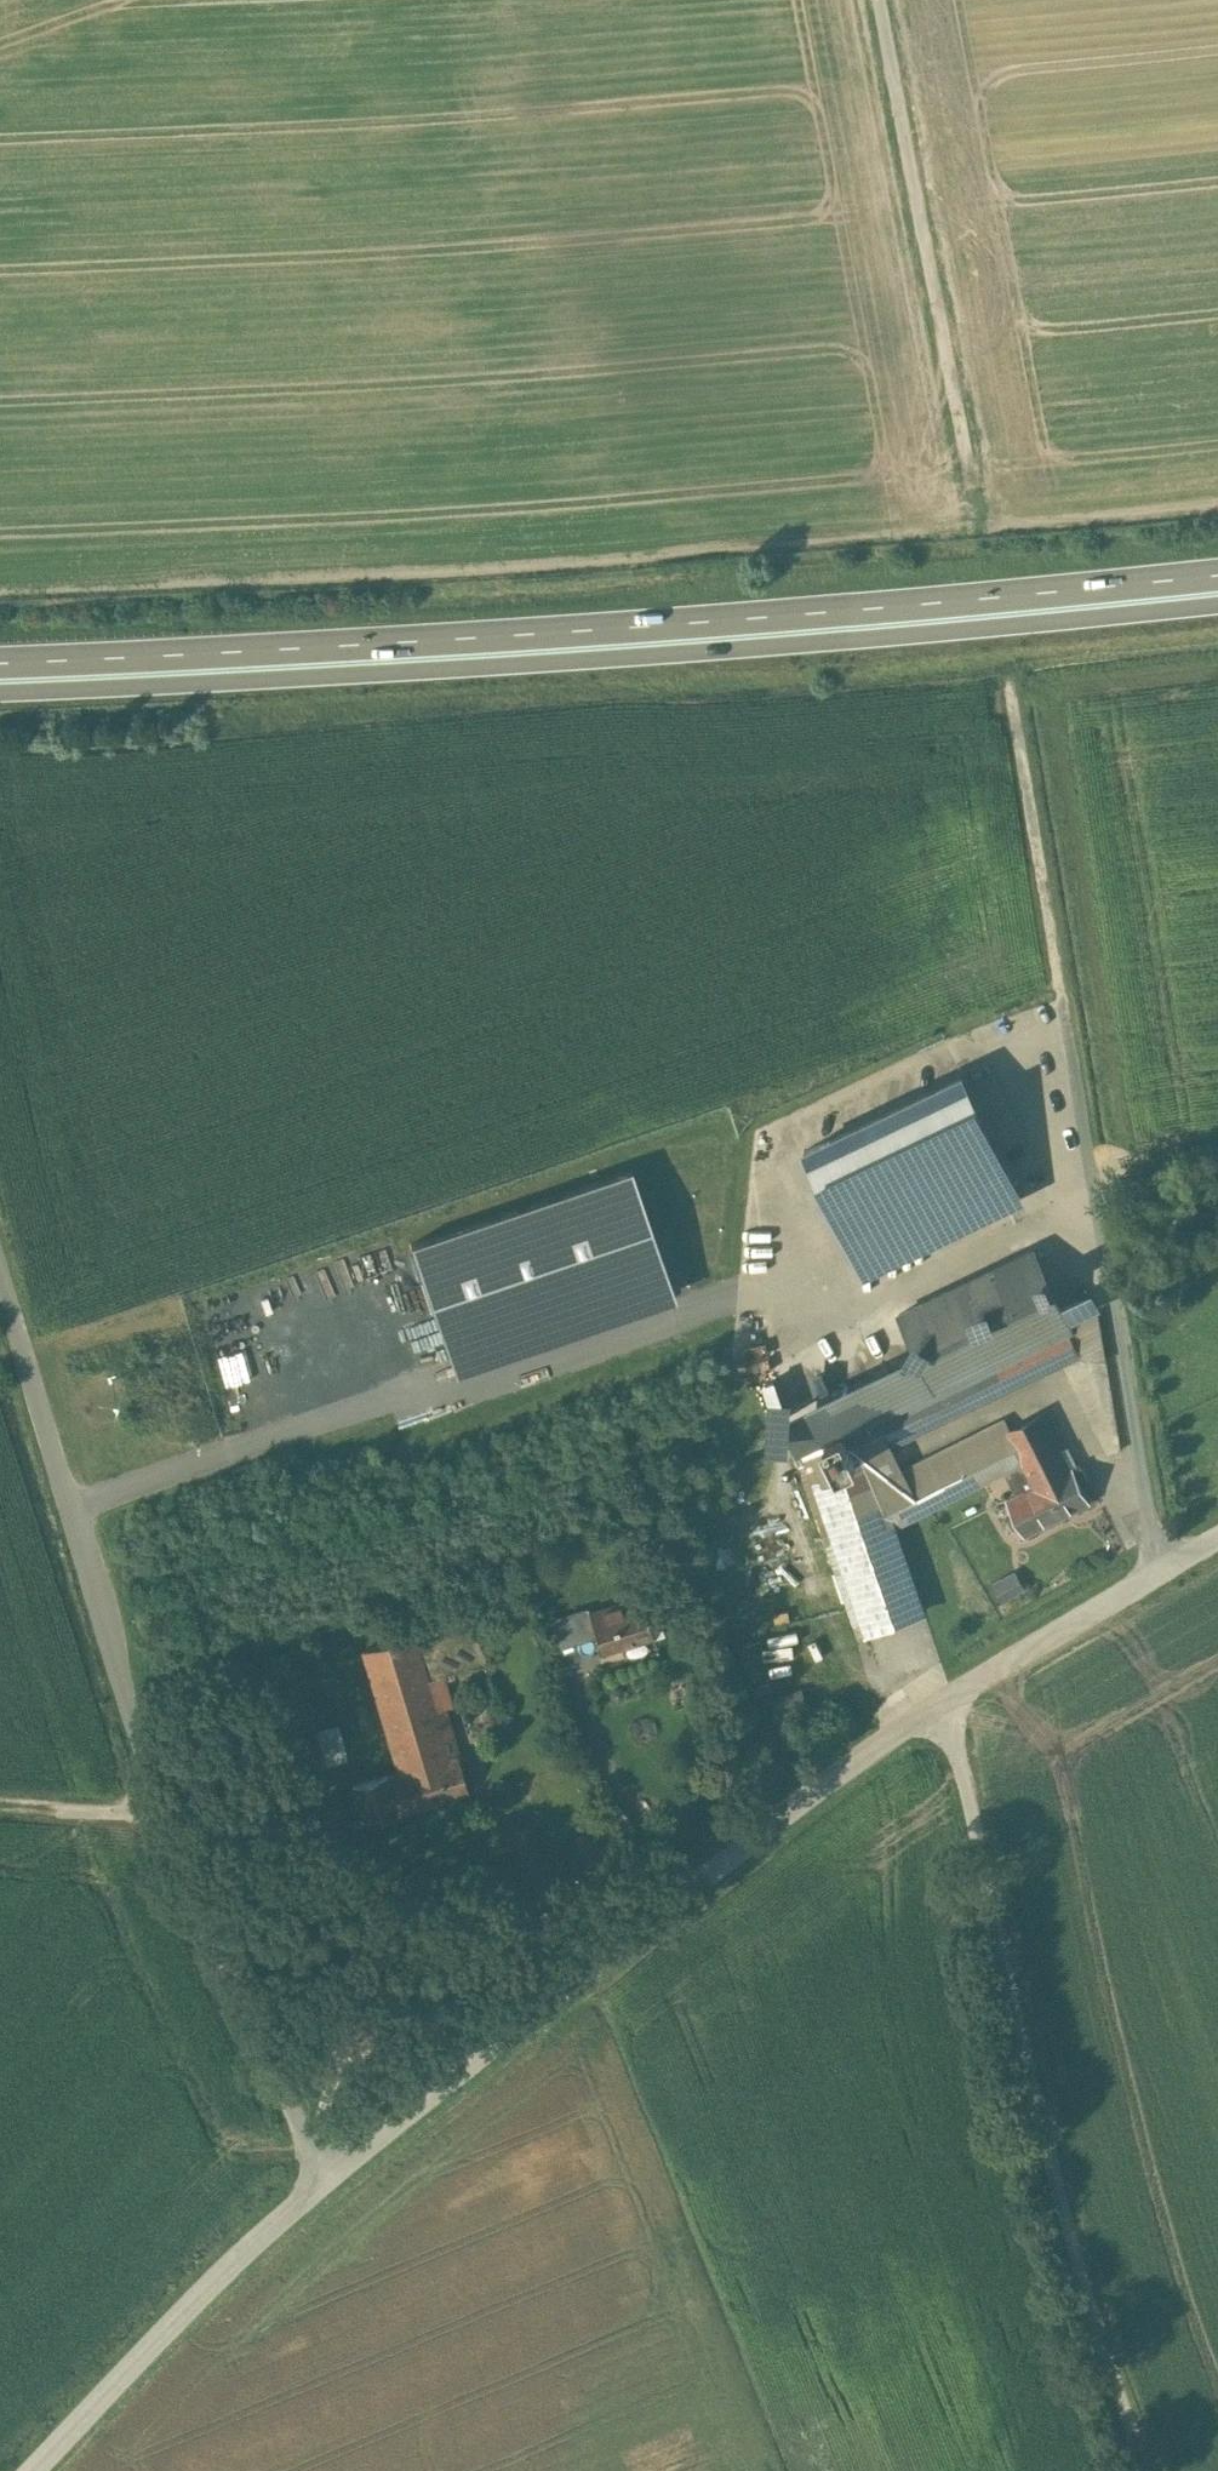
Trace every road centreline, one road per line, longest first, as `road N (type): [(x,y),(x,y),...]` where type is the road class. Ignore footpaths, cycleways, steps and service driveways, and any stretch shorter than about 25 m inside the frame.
road 1 (trunk): [(1217,570),(612,627),(0,665)]
road 2 (trunk): [(0,694),(619,658),(1217,601)]
road 3 (unclassified): [(324,2175),(163,1812),(0,1270)]
road 4 (unclassified): [(937,1705),(958,1750),(1070,2228),(1149,2470)]
road 5 (unclassified): [(324,2175),(812,1792),(937,1705)]
road 6 (track): [(879,0),(968,468)]
road 7 (unclassified): [(29,2470),(324,2175)]
road 8 (unclassified): [(937,1705),(1217,1537)]
road 9 (track): [(163,1812),(0,1806)]

